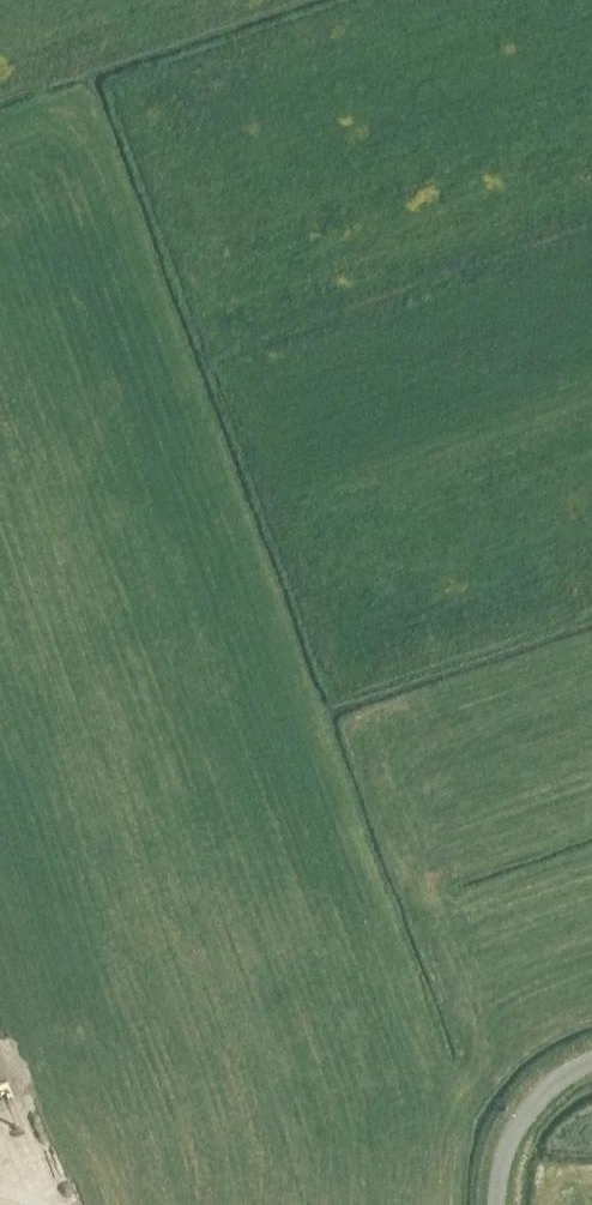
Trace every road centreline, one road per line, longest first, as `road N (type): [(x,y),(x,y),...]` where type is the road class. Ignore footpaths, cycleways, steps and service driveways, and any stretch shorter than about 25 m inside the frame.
road 1 (unclassified): [(497,1204),(501,1165),(524,1114),(591,1058)]

